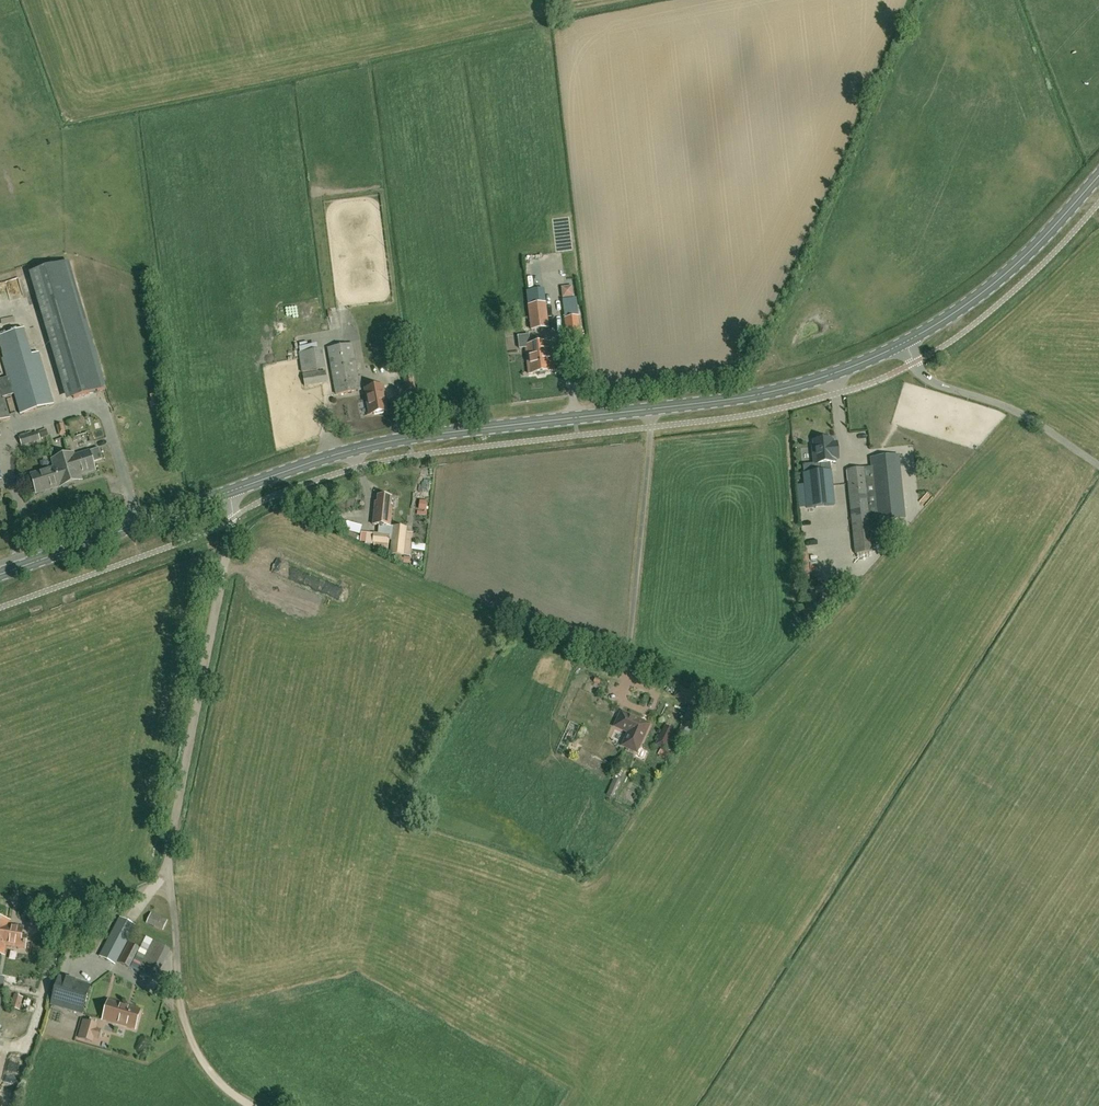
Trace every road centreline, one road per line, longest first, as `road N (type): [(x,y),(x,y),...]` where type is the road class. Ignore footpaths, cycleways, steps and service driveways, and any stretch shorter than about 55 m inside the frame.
road 1 (secondary): [(239,488),(389,441),(653,411)]
road 2 (unclassified): [(169,872),(239,488)]
road 3 (track): [(254,1105),(229,1092),(200,1056),(182,1012),(169,872)]
road 4 (unclassified): [(626,672),(653,411)]
road 5 (secondary): [(653,411),(801,386),(904,344)]
road 6 (secondary): [(904,344),(1007,277),(1098,178)]
road 7 (secondary): [(0,573),(239,488)]
road 8 (unclassified): [(1098,466),(1024,418),(928,379),(904,344)]

